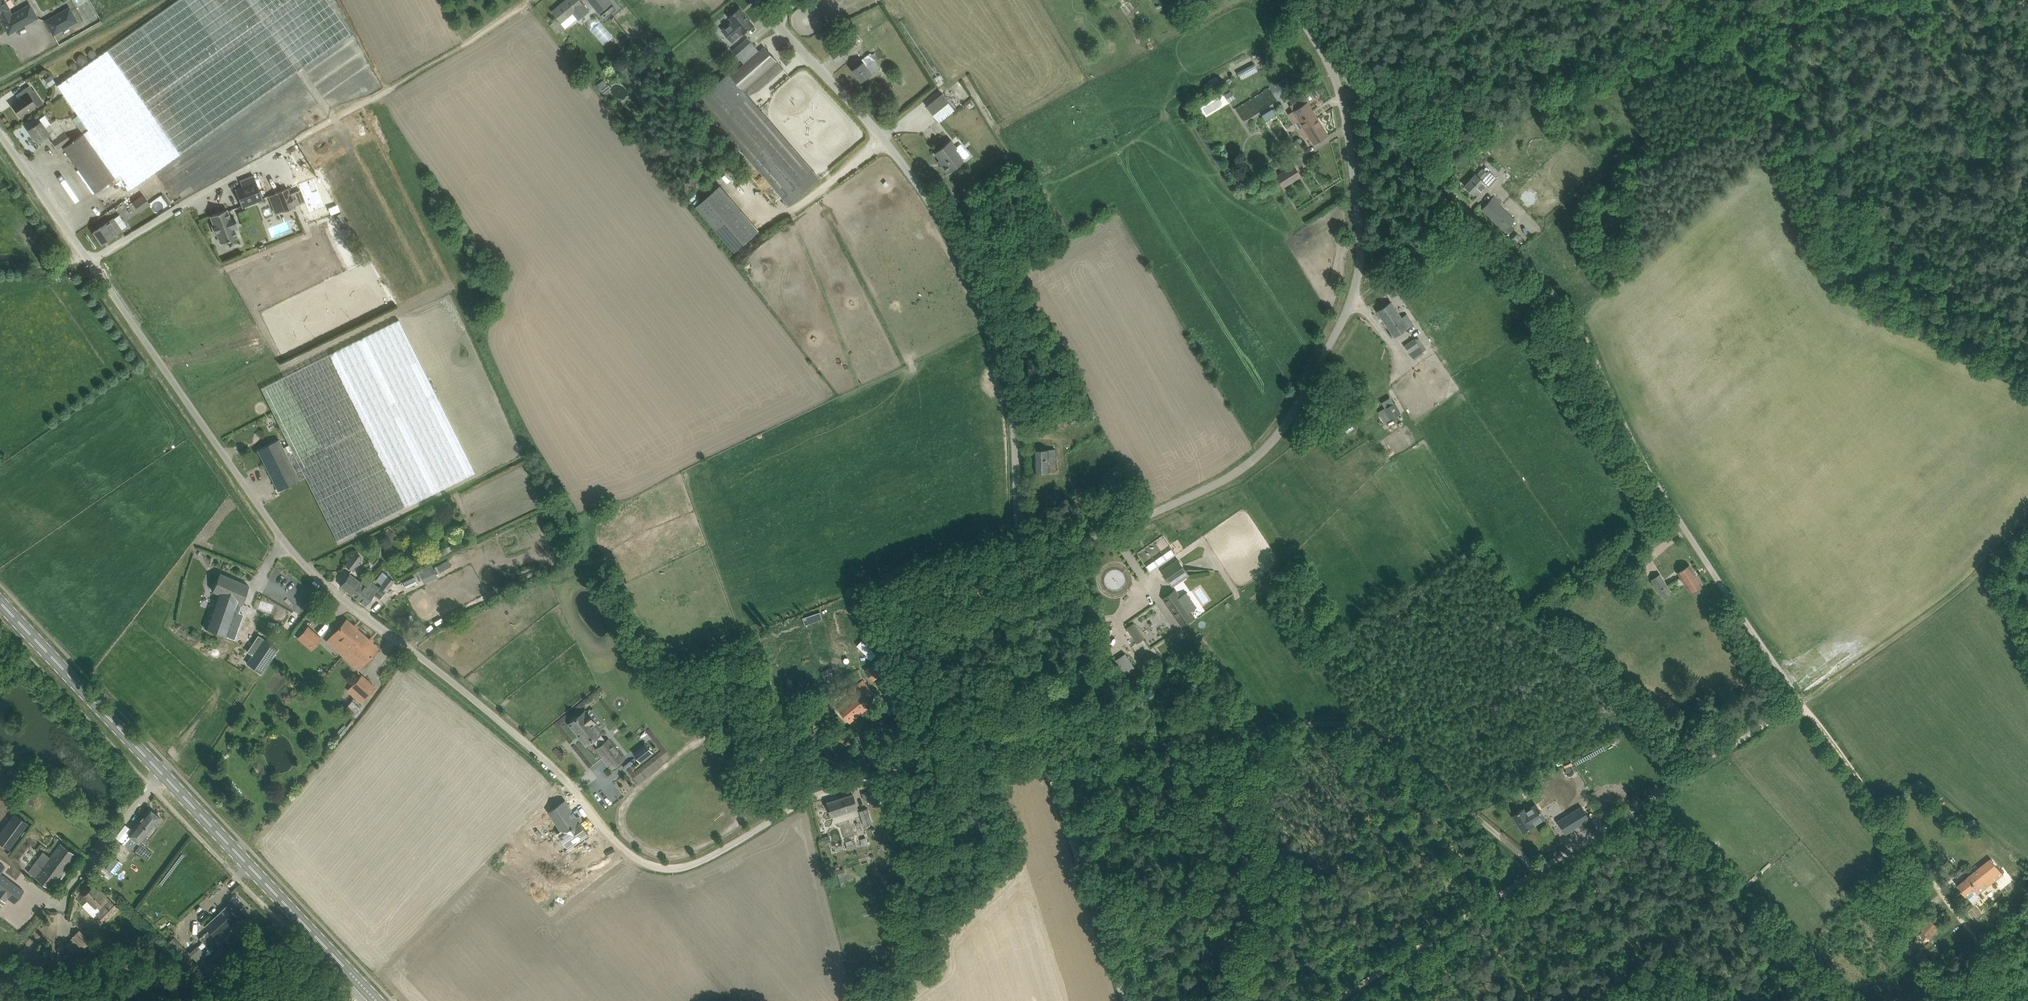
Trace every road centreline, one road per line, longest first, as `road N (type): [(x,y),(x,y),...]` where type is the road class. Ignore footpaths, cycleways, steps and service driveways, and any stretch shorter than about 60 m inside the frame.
road 1 (unclassified): [(1539,872),(1799,703),(1648,470),(1563,306),(1332,60)]
road 2 (unclassified): [(1048,762),(979,770),(879,762),(719,854),(657,867),(626,849),(551,763),(415,651)]
road 3 (unclassified): [(1018,567),(1227,476),(1267,446),(1293,413),(1342,328),(1360,272),(1354,155),(1332,60)]
road 4 (unclassified): [(1018,567),(1018,423),(989,320),(952,239),(883,139),(756,0)]
road 5 (unclassified): [(1539,872),(1391,746),(1359,728),(1286,728),(1048,762)]
road 6 (unclassified): [(89,261),(455,53),(532,0)]
road 7 (unclassified): [(415,651),(282,541),(89,261)]
road 8 (track): [(2027,366),(1864,282),(1711,0)]
road 9 (primary): [(377,1000),(162,773)]
road 10 (track): [(2027,531),(1980,576),(1799,703)]
road 11 (unclassified): [(1124,1000),(1048,762)]
road 12 (track): [(1327,1000),(1539,872)]
road 13 (primary): [(162,773),(0,602)]
road 14 (unclassified): [(415,651),(459,615),(592,551)]
road 15 (unclassified): [(1048,762),(1020,649),(1018,567)]
road 16 (unclassified): [(89,261),(0,133)]
road 17 (unclassified): [(65,894),(162,773)]
road 18 (track): [(1858,0),(1735,43)]

